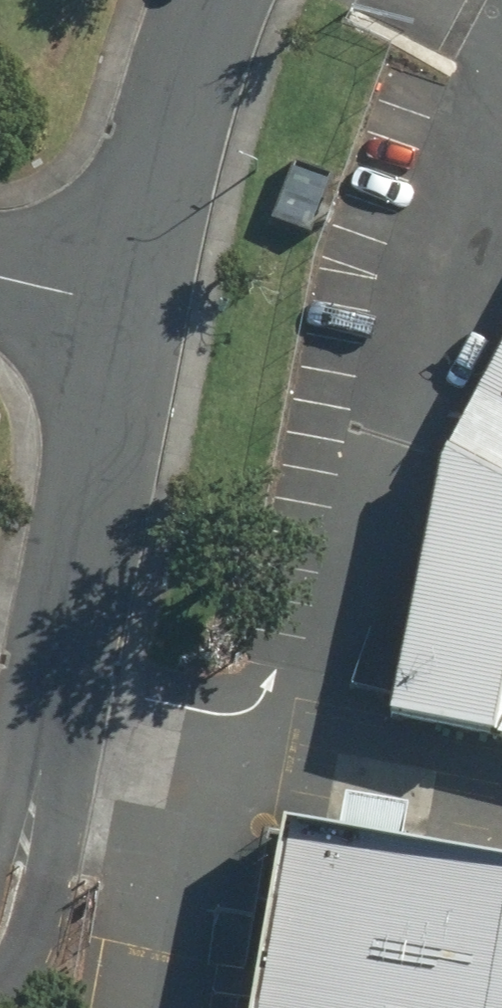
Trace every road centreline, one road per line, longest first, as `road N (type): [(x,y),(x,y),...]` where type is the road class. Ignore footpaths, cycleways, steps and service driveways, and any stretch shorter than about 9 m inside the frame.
road 1 (residential): [(126,296),(35,804)]
road 2 (residential): [(205,0),(126,296)]
road 3 (residential): [(35,804),(45,859),(36,904),(0,971)]
road 4 (residential): [(0,267),(126,296)]

